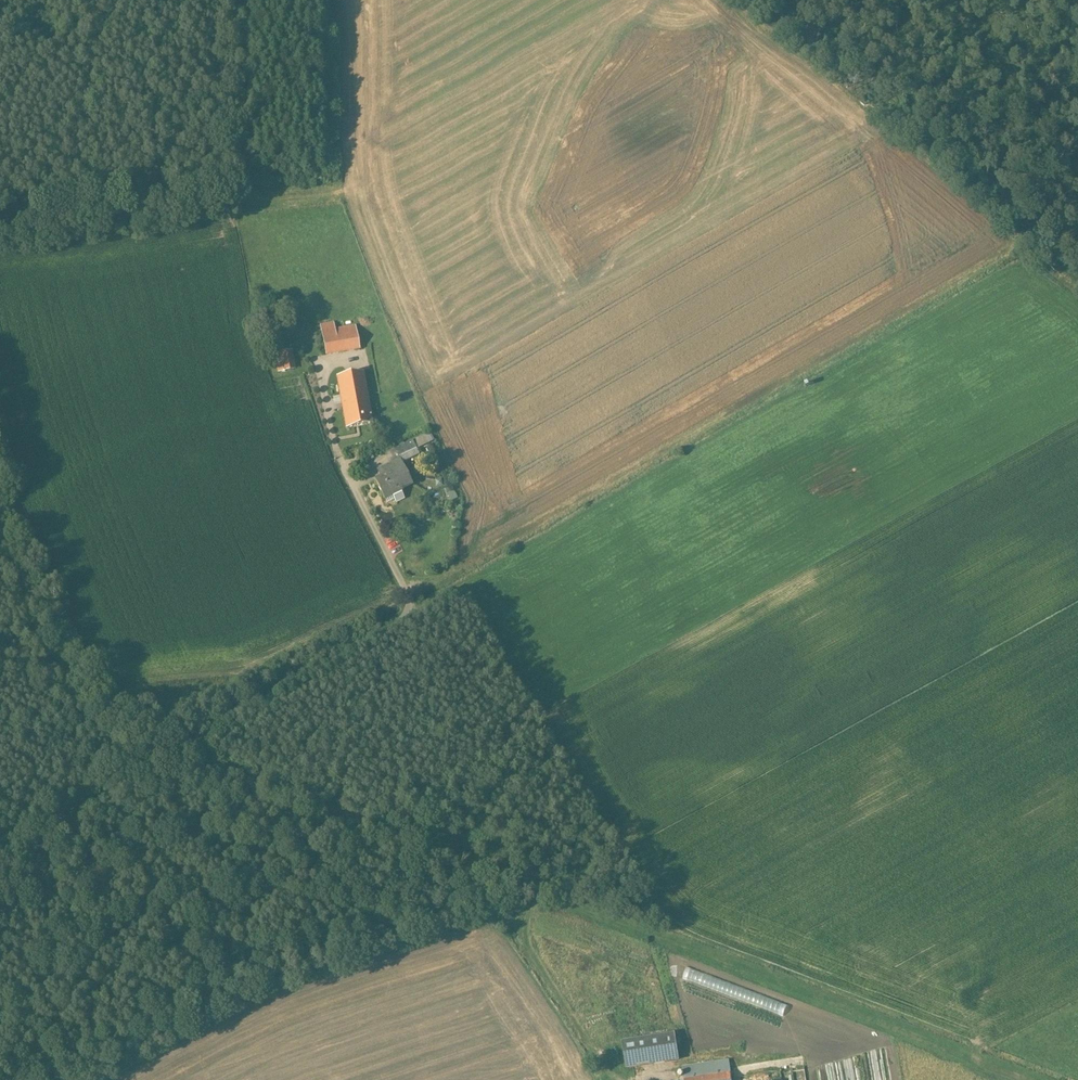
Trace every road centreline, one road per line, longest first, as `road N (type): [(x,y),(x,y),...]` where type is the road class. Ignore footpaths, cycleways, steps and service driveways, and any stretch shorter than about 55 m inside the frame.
road 1 (residential): [(0,851),(408,613),(410,596),(336,447),(320,369)]

